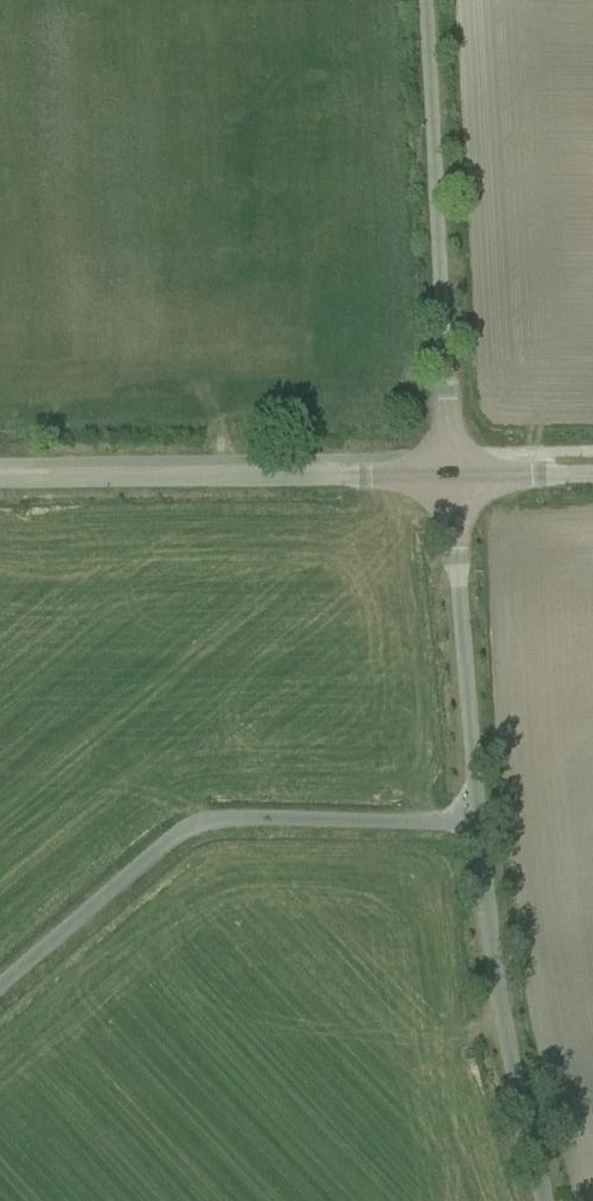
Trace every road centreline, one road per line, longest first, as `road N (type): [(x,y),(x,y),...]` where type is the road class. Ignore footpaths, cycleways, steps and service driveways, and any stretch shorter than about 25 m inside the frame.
road 1 (unclassified): [(473,825),(264,806),(186,818),(0,978)]
road 2 (unclassified): [(445,470),(423,0)]
road 3 (unclassified): [(0,475),(445,470)]
road 4 (unclassified): [(545,1200),(497,1046),(473,825)]
road 5 (unclassified): [(473,825),(445,470)]
road 6 (unclassified): [(592,472),(445,470)]

